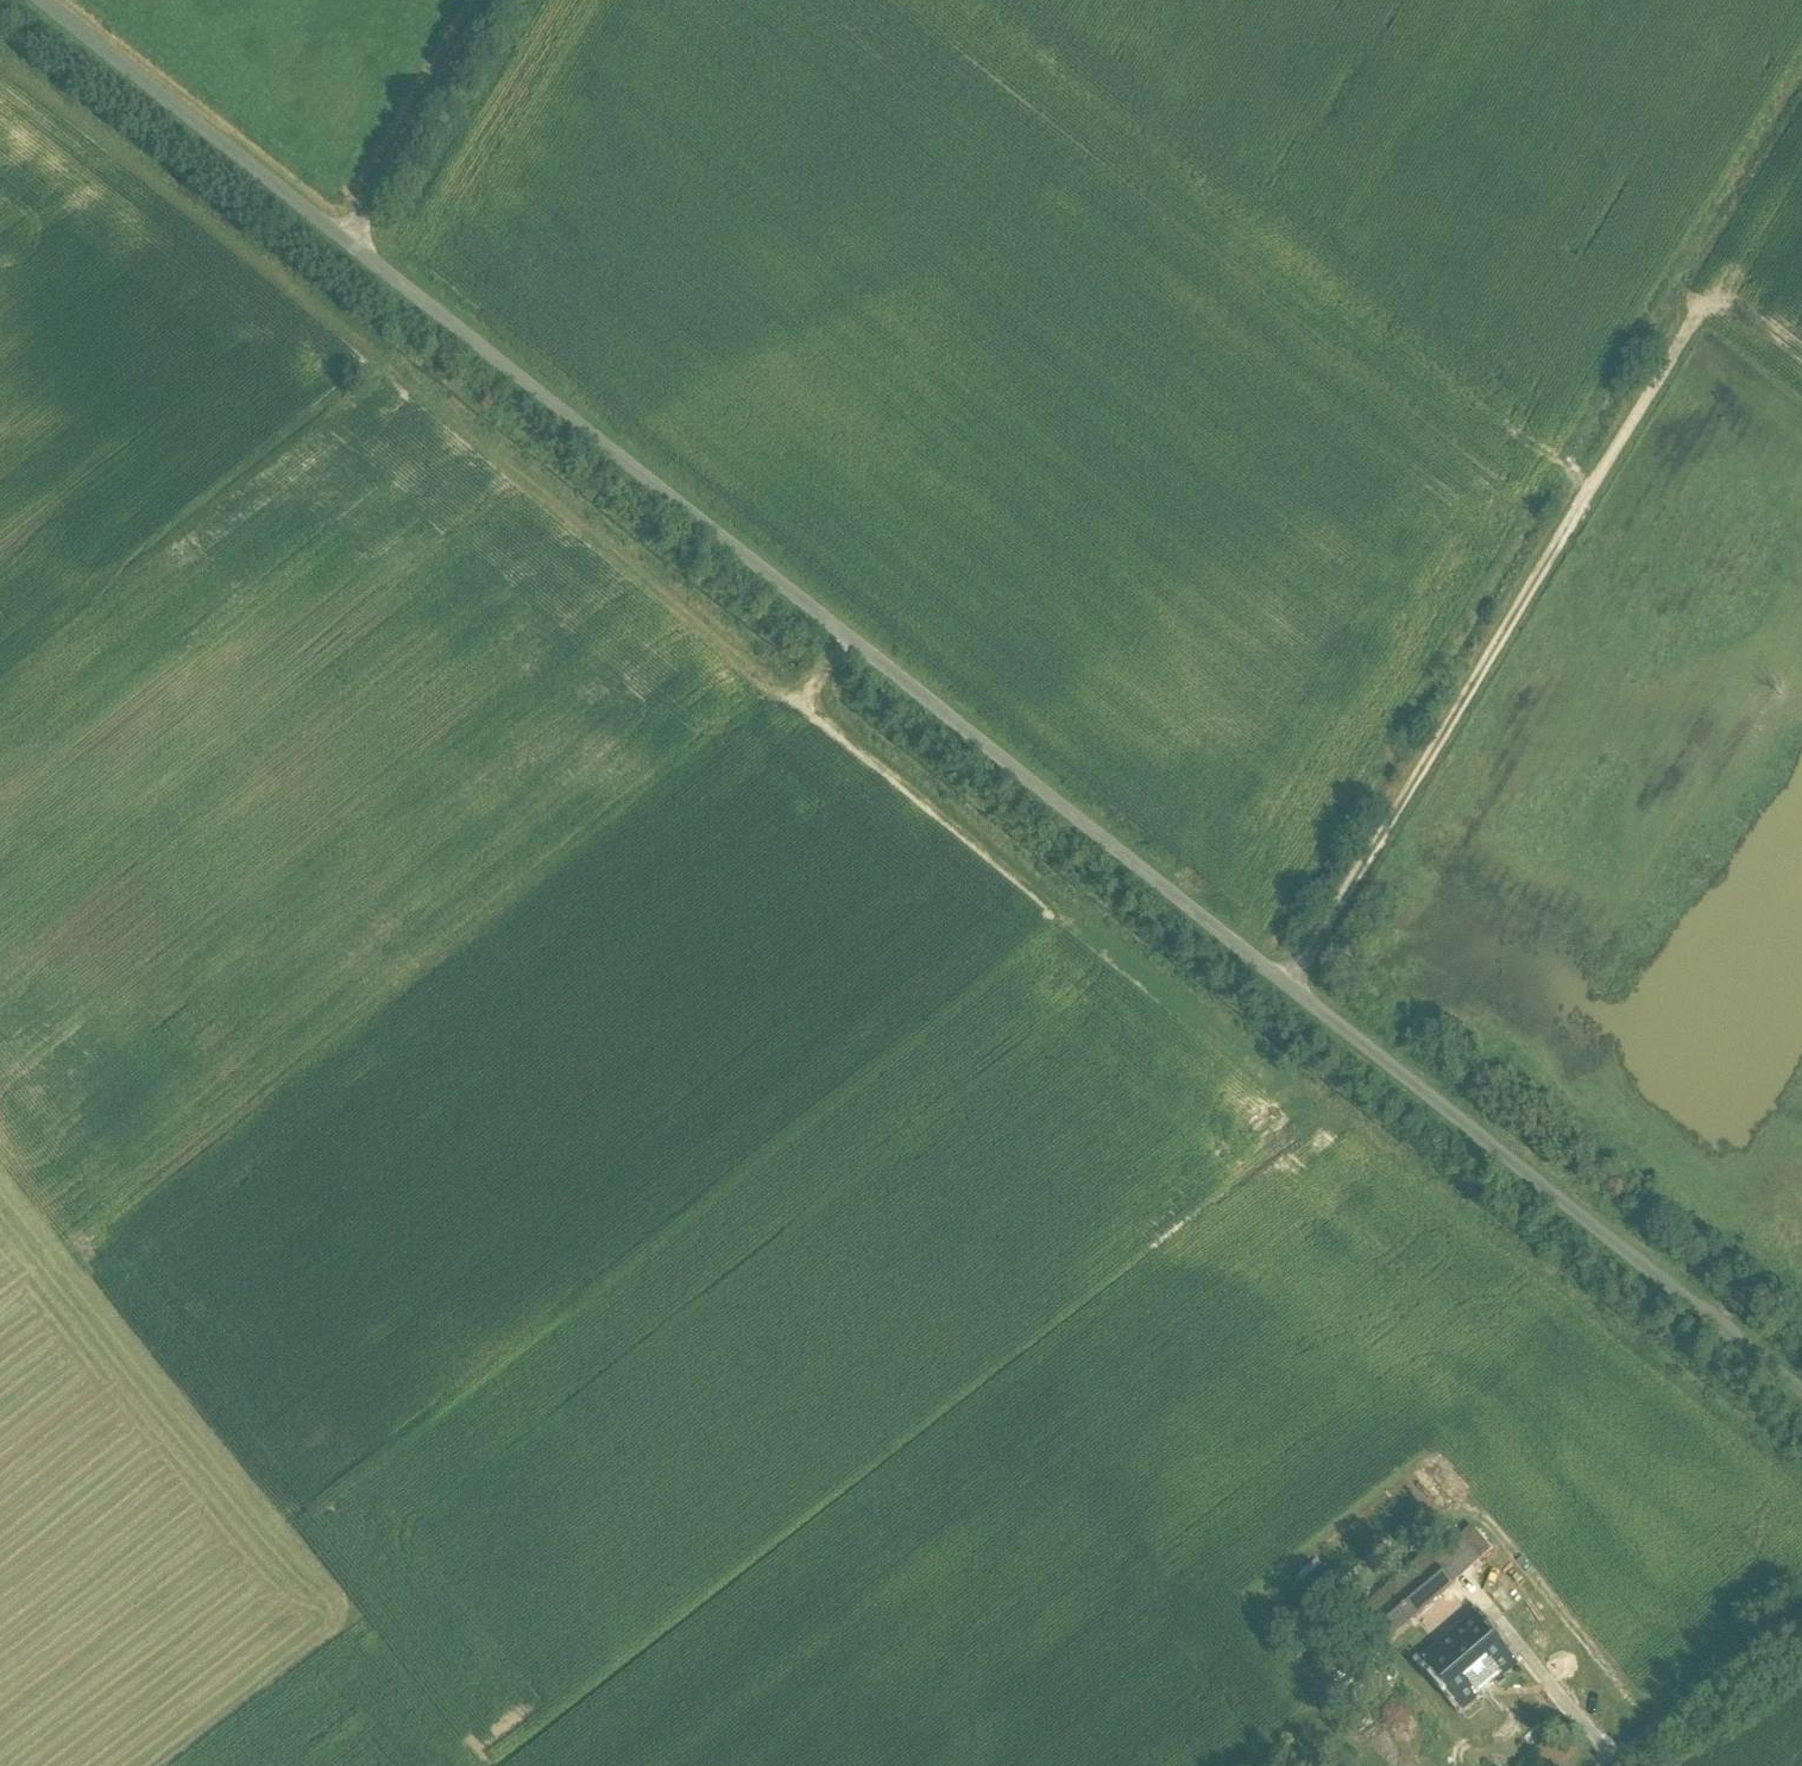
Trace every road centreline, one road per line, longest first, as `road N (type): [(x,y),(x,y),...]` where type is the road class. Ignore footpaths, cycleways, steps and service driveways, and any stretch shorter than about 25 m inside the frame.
road 1 (unclassified): [(1801,1385),(52,0)]
road 2 (track): [(1286,971),(1693,316)]
road 3 (track): [(349,234),(491,0)]
road 4 (unclassified): [(1801,1619),(1616,1765)]

